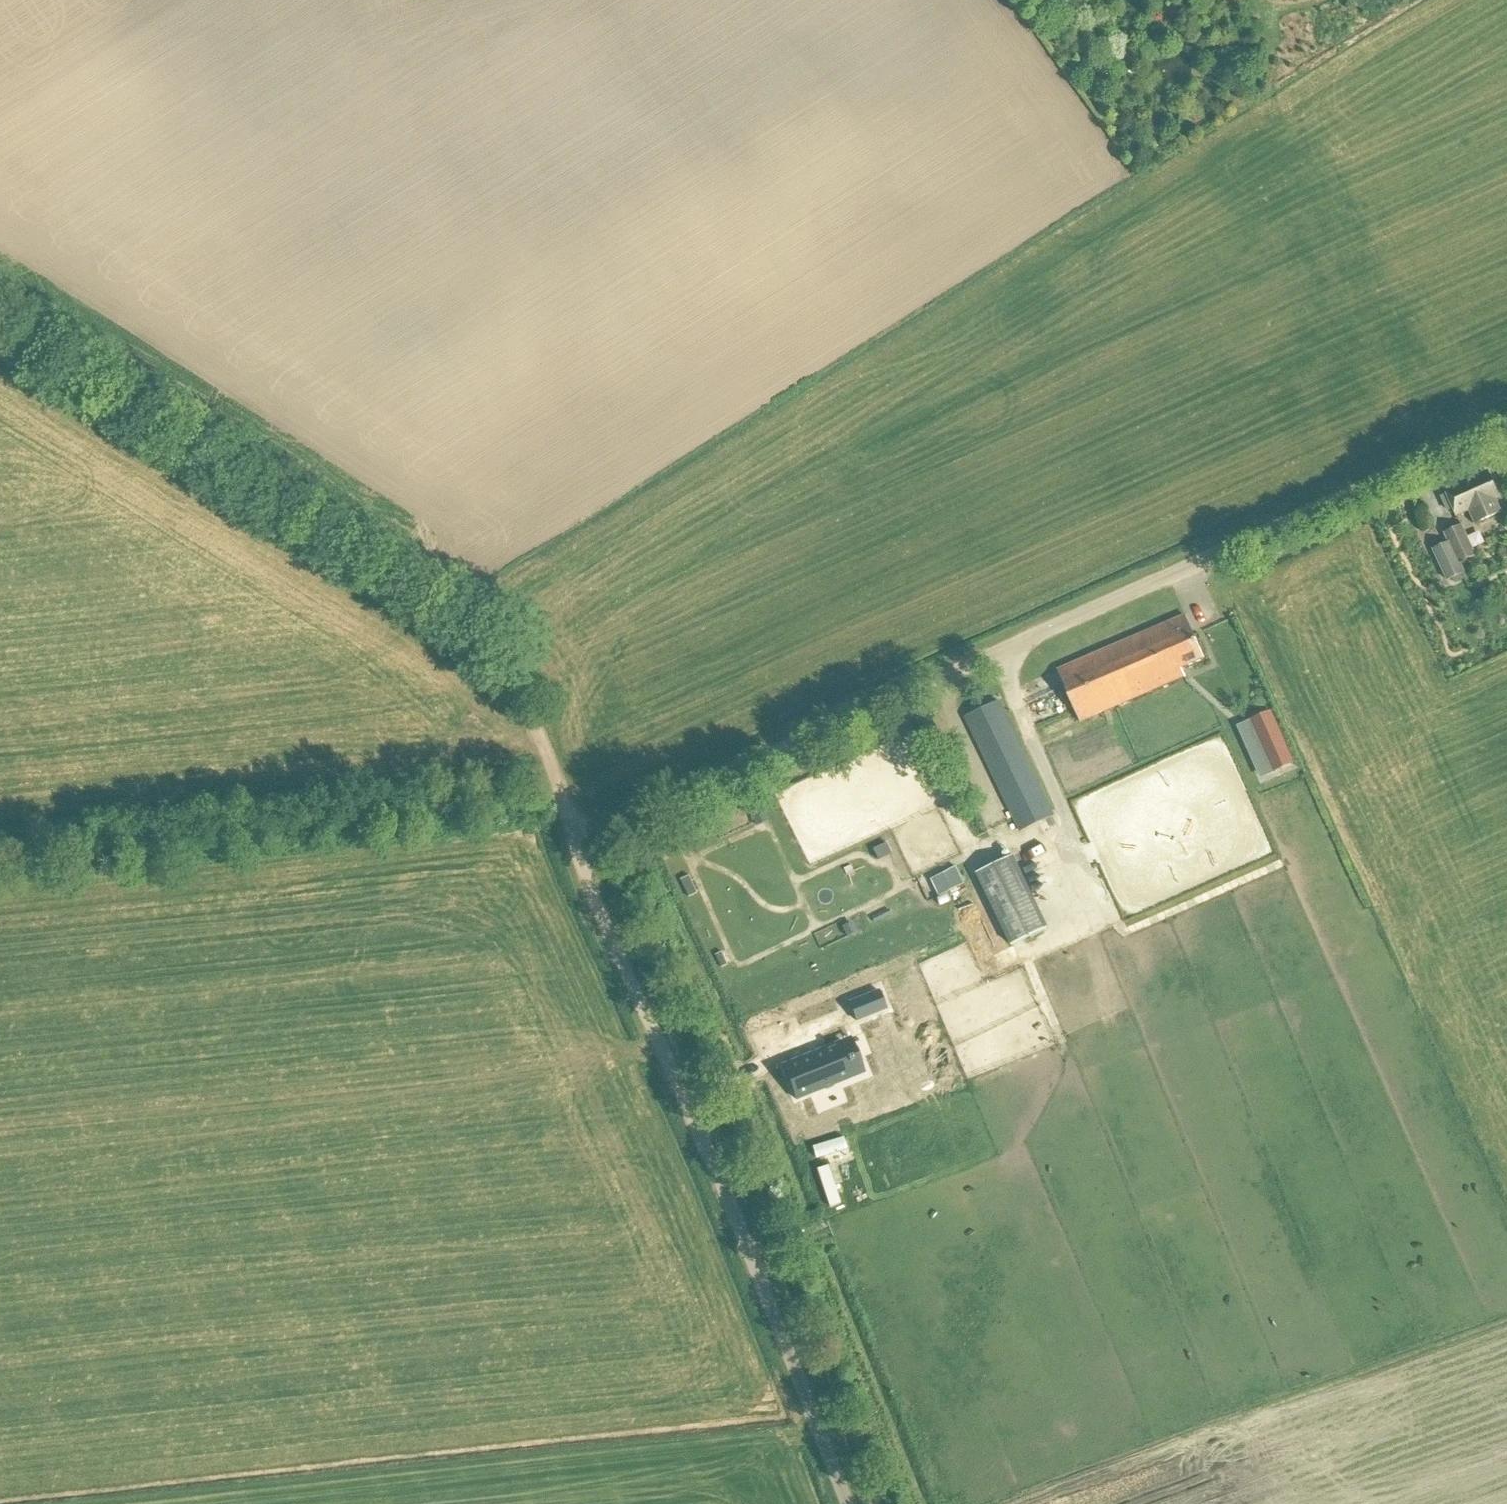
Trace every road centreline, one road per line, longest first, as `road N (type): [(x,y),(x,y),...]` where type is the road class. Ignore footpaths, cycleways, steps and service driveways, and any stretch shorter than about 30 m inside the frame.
road 1 (unclassified): [(849,1503),(590,891),(589,853),(626,818),(1506,424)]
road 2 (track): [(589,853),(570,826),(547,753),(495,671),(0,342)]

